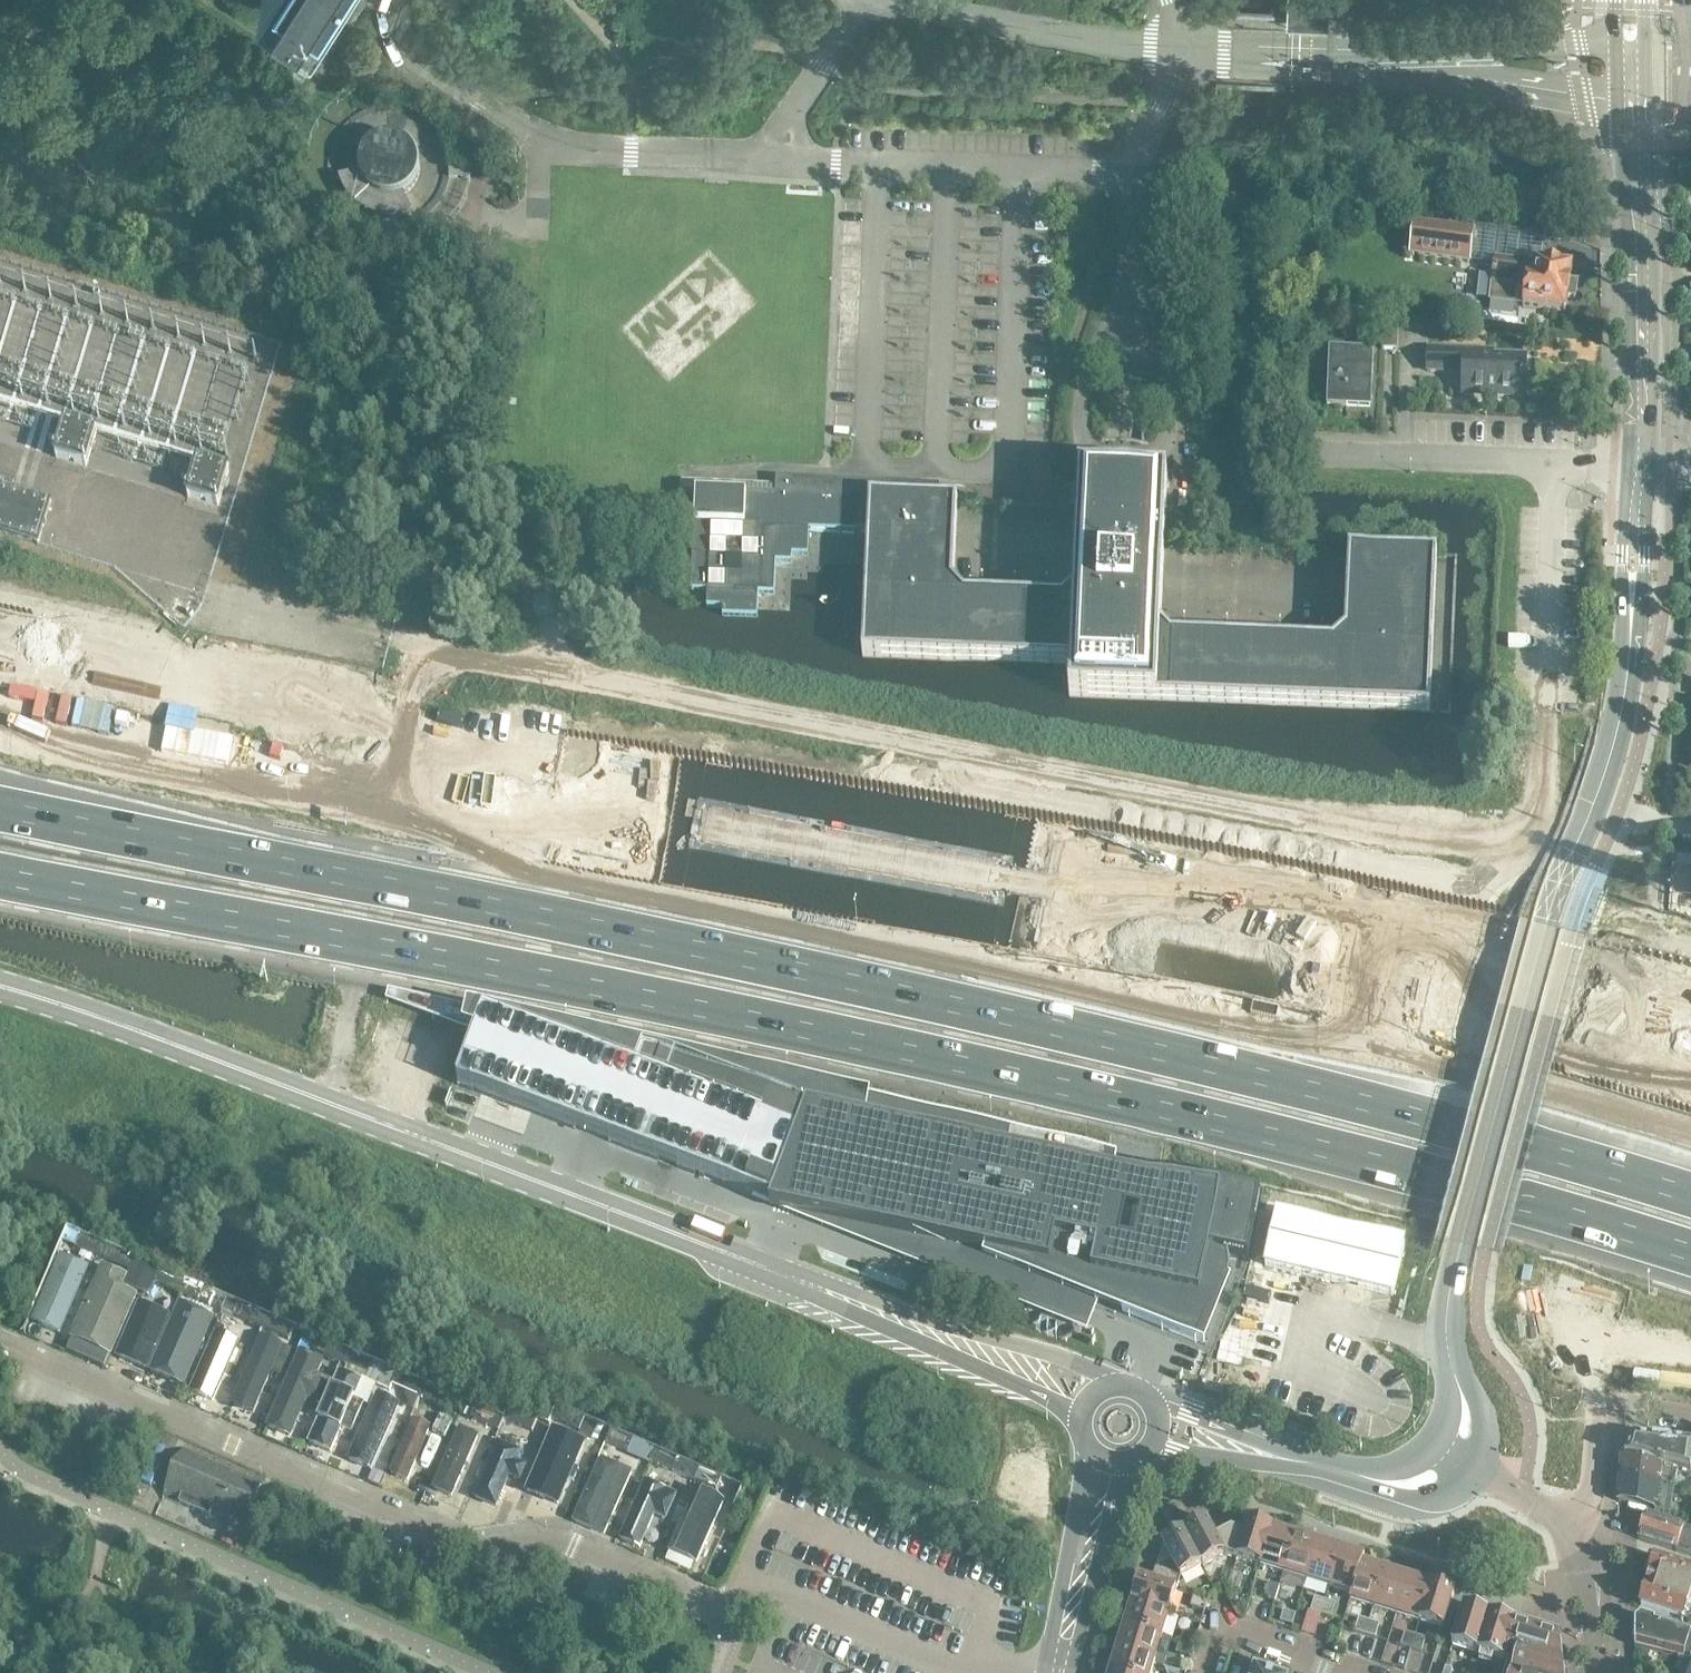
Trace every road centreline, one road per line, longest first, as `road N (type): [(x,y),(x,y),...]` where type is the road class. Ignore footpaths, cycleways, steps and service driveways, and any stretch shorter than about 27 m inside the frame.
road 1 (motorway): [(0,866),(521,965),(1252,1126),(1690,1251)]
road 2 (motorway): [(1690,1023),(1454,949),(1296,911),(0,664)]
road 3 (track): [(0,720),(303,797),(374,805),(437,656),(1410,844),(1467,848),(1514,839),(1550,769)]
road 4 (motorway): [(1690,1191),(1337,1089),(1028,1014),(246,852)]
road 5 (motorway): [(246,852),(531,889),(1127,994),(1423,1065),(1690,1148)]
road 6 (unclassified): [(1042,1672),(972,1649),(952,1670),(752,1589),(714,1605),(555,1539),(466,1547),(1,1343)]
road 7 (tertiary): [(944,1340),(0,984)]
road 8 (secondary): [(1448,1358),(1447,1282),(1547,919),(1622,709),(1643,458)]
road 9 (secondary): [(1643,458),(1631,0)]
road 10 (motorway): [(246,852),(0,798)]
road 11 (unclassified): [(1558,455),(1344,448)]
road 12 (residential): [(1209,1672),(1225,1625),(1367,1672)]
road 13 (tertiary): [(1117,1386),(1035,1351),(944,1340)]
road 14 (residential): [(1599,1672),(1570,1514)]
road 15 (secondary): [(1089,1449),(1068,1559),(1072,1606)]
road 16 (tertiary): [(944,1340),(1082,1412)]
road 17 (secondary): [(1072,1606),(1093,1562),(1115,1464)]
road 18 (secondary): [(1335,1476),(1418,1498),(1465,1469)]
road 19 (secondary): [(1465,1469),(1481,1428),(1448,1358)]

